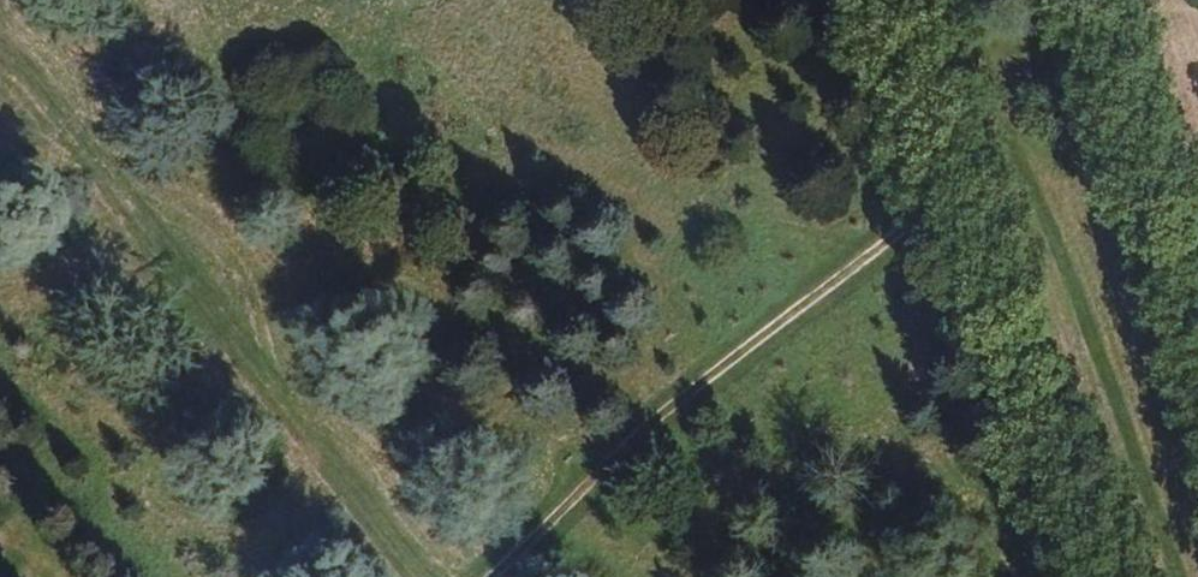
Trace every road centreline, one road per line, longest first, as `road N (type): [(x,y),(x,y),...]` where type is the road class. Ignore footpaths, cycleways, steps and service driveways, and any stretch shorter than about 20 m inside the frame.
road 1 (track): [(439,576),(0,21)]
road 2 (track): [(1002,154),(975,203),(532,576)]
road 3 (track): [(1002,154),(1164,576)]
road 4 (track): [(950,0),(1002,154)]

